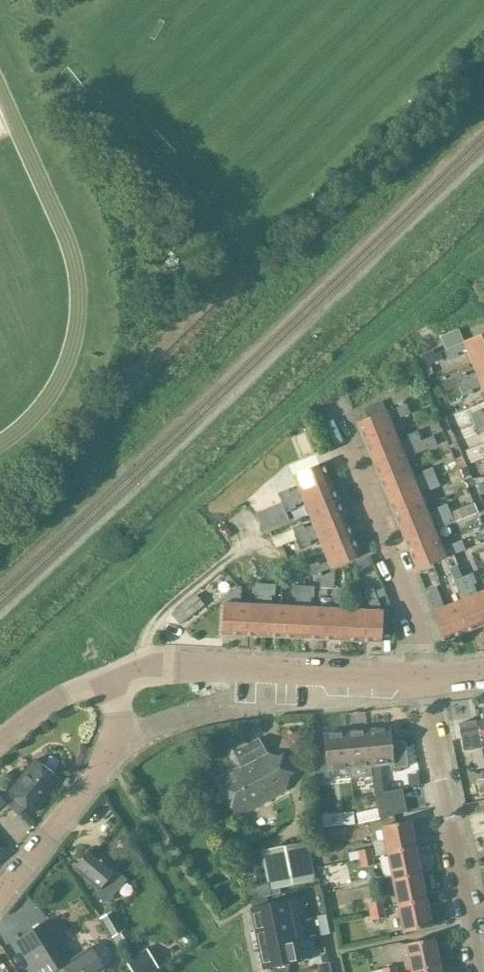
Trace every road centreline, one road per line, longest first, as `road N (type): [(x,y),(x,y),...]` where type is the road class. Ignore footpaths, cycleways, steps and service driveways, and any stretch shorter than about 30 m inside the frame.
road 1 (residential): [(482,971),(424,680)]
road 2 (residential): [(424,680),(415,623),(337,417)]
road 3 (residential): [(0,893),(122,735)]
road 4 (residential): [(263,670),(424,680)]
road 5 (track): [(145,665),(147,631),(238,548)]
road 6 (residential): [(263,670),(145,665),(107,673)]
road 7 (residential): [(107,673),(47,700),(0,739)]

